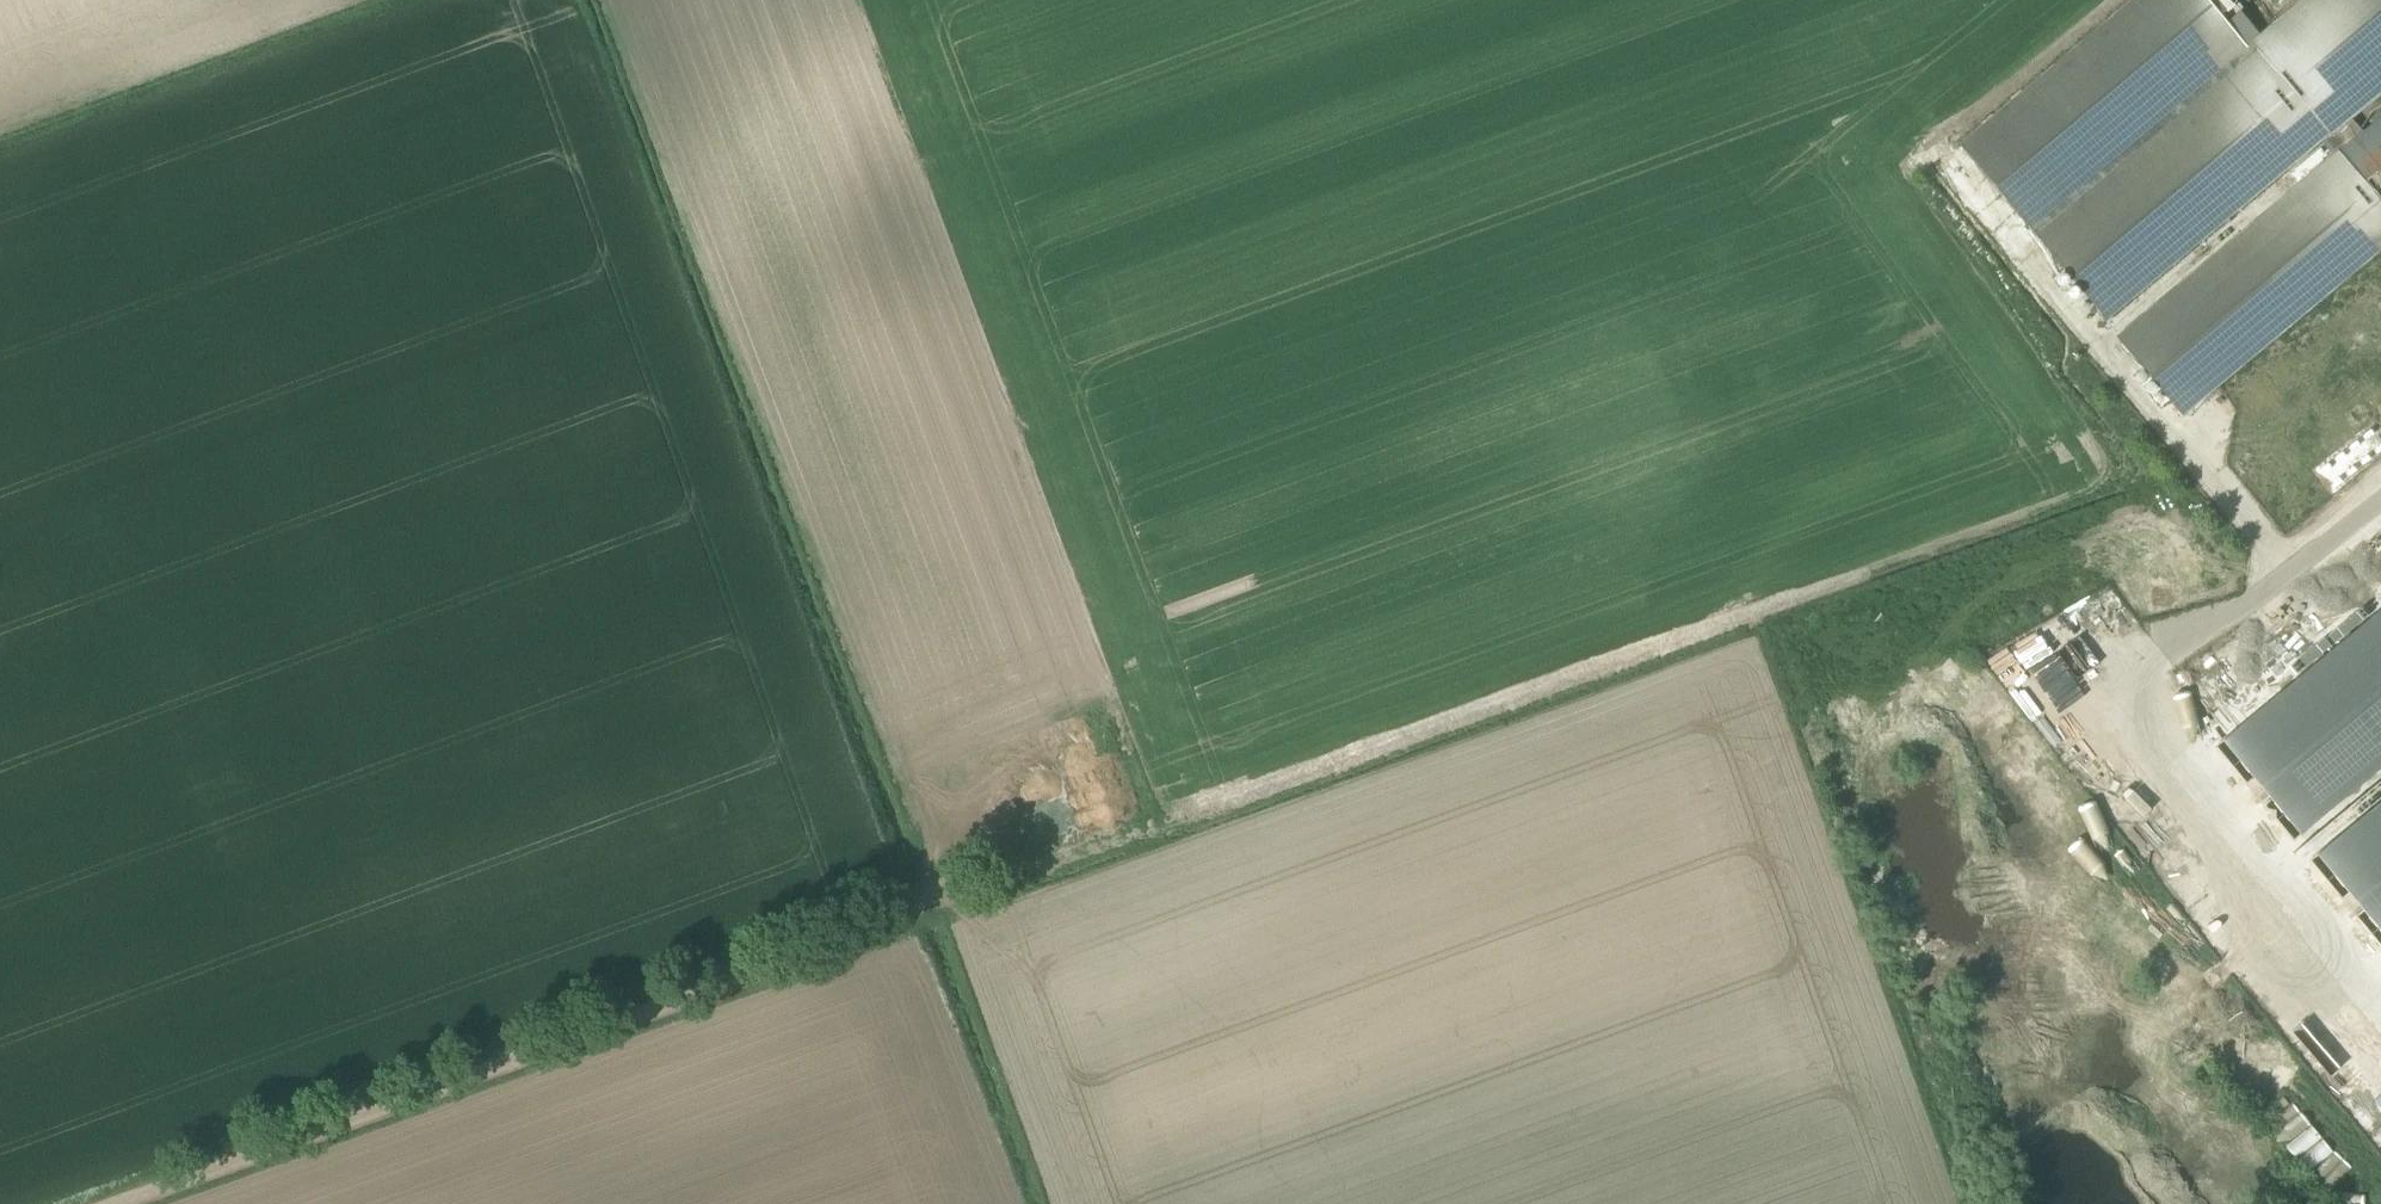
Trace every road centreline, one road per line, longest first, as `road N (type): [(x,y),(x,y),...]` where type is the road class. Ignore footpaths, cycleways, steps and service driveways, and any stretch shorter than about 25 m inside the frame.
road 1 (track): [(1118,832),(110,1203)]

